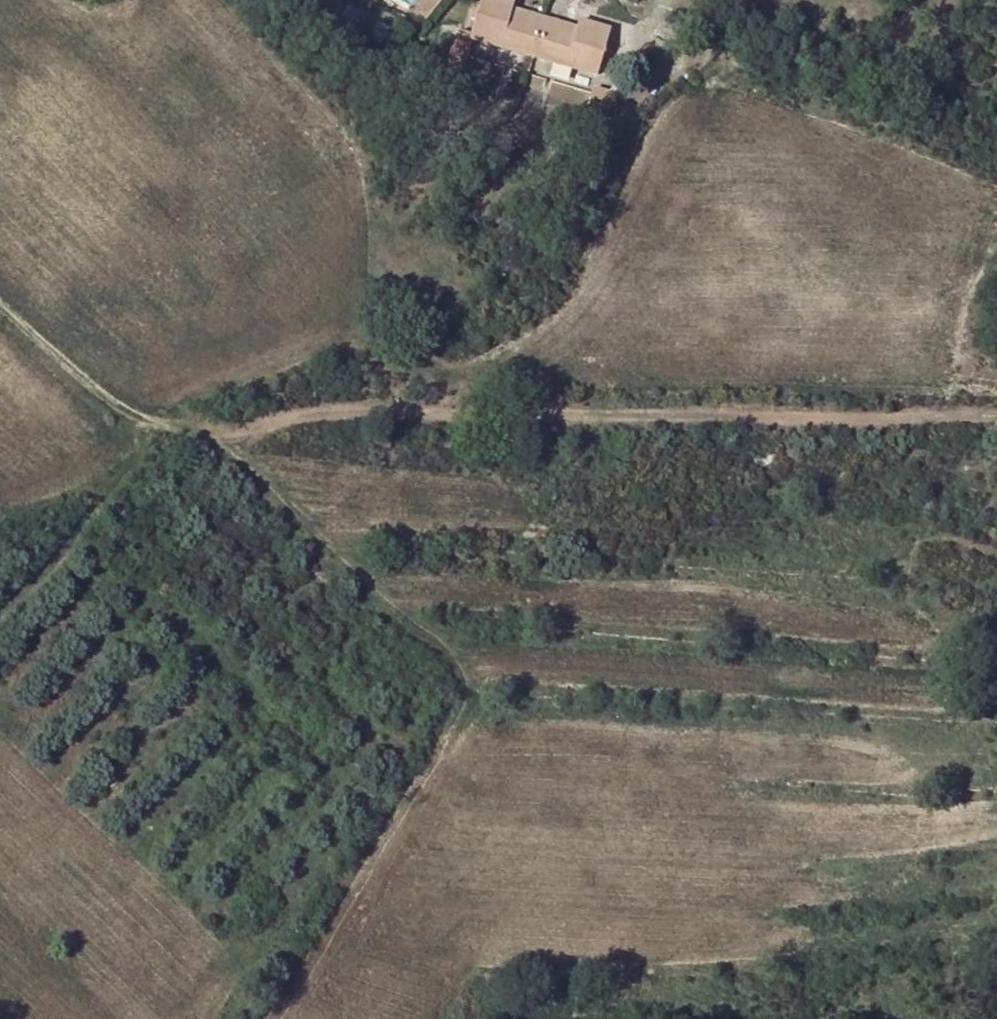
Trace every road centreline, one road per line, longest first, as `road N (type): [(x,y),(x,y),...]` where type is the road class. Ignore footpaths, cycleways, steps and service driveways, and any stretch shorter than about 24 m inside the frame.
road 1 (track): [(0,305),(135,416),(178,428),(363,411),(996,414)]
road 2 (track): [(207,428),(446,647),(467,680),(468,698),(428,775),(280,1018)]

